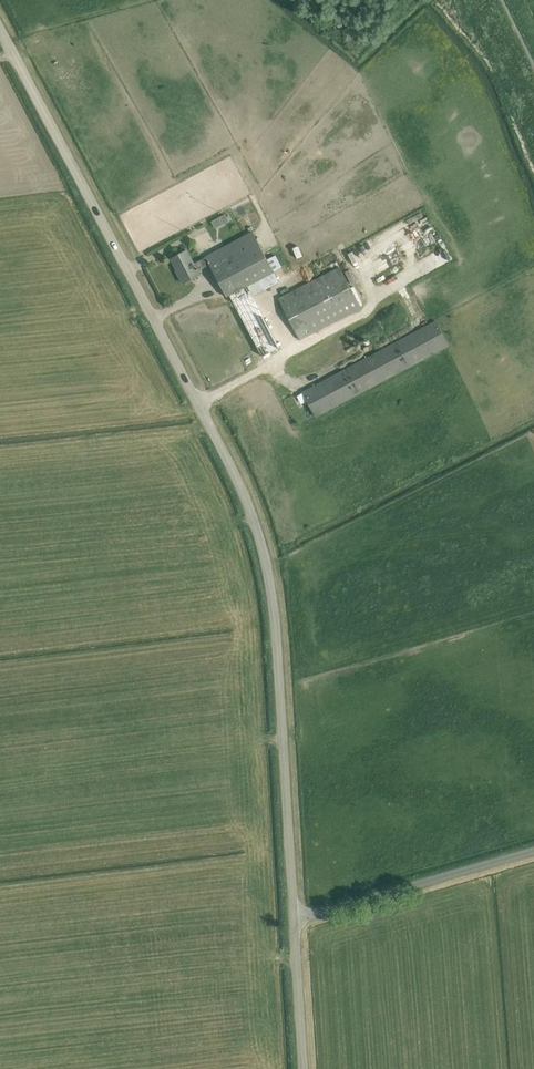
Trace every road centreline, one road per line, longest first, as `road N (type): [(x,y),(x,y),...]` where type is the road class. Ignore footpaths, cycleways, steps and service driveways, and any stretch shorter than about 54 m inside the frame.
road 1 (unclassified): [(294,918),(272,601),(245,495),(0,30)]
road 2 (unclassified): [(294,918),(533,850)]
road 3 (unclassified): [(303,1068),(294,918)]

